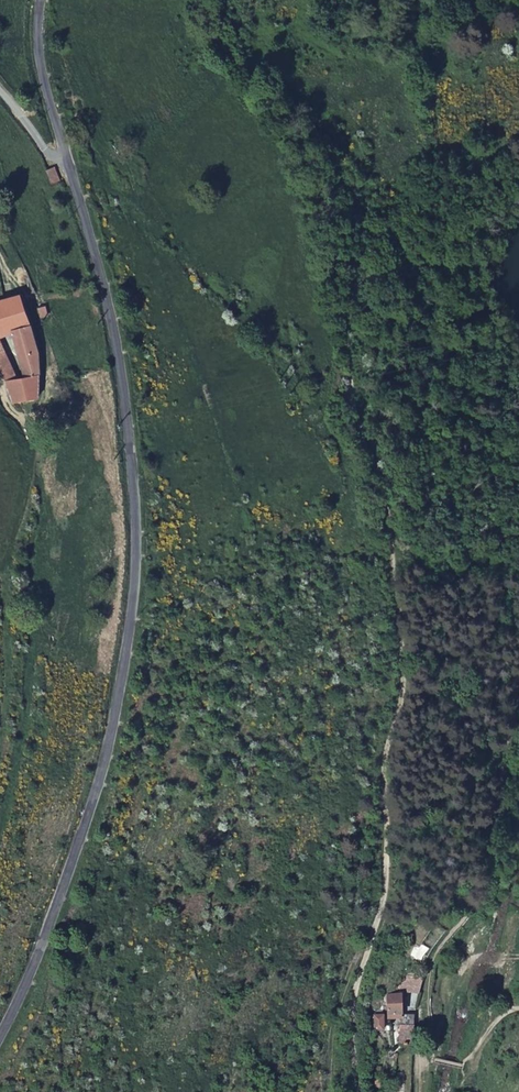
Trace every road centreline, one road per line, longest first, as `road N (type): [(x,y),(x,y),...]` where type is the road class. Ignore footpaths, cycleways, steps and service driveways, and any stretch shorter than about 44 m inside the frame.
road 1 (track): [(202,0),(217,42),(307,152),(391,536),(407,675),(389,761),(386,890),(356,1015),(361,1091)]
road 2 (secondary): [(41,0),(46,88),(117,339),(137,561),(107,755),(40,951),(0,1034)]

